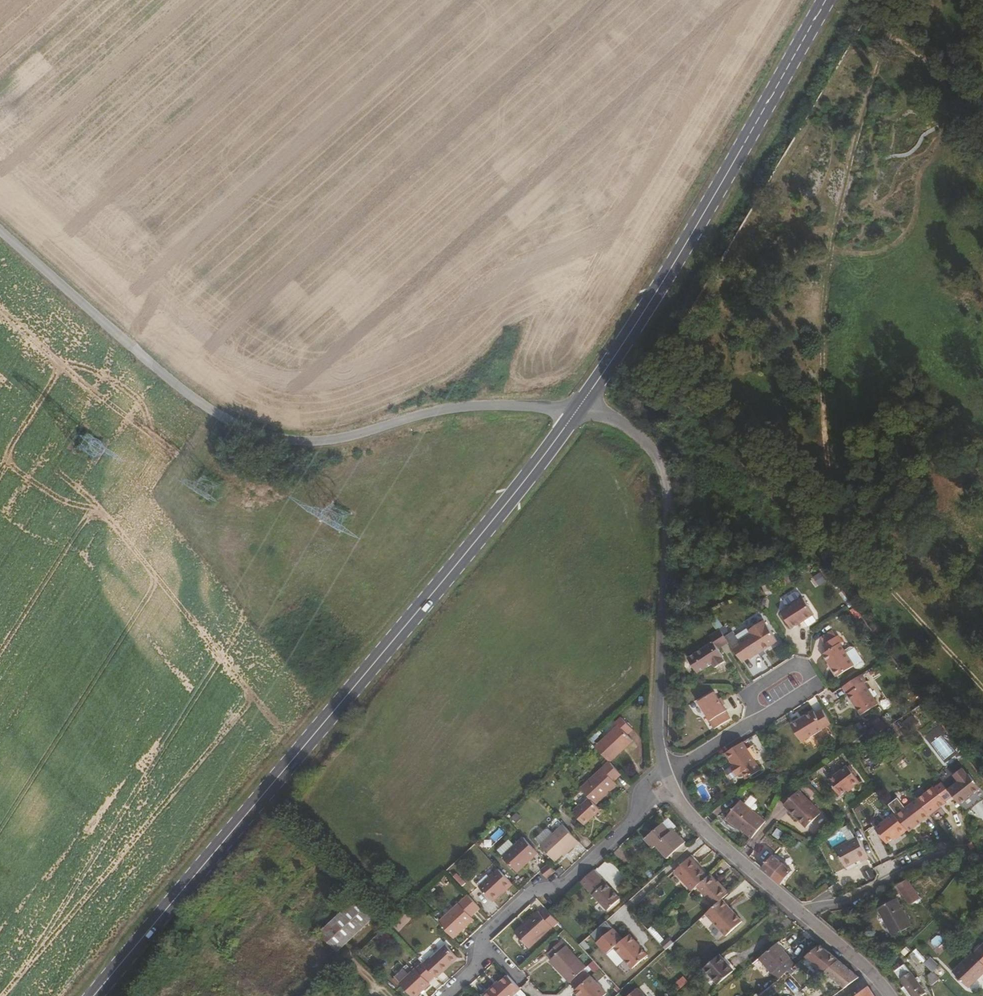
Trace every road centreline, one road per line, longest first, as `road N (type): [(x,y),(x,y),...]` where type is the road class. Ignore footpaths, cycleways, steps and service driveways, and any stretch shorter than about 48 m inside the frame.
road 1 (primary): [(578,410),(95,995)]
road 2 (track): [(222,416),(208,440),(218,466),(374,566),(386,595),(81,966)]
road 3 (unclassified): [(0,228),(204,404),(269,436),(352,437),(475,406),(578,410)]
road 4 (primary): [(826,0),(695,229),(578,410)]
road 5 (unclassified): [(578,410),(640,436),(662,464),(669,499),(657,711),(664,779)]
road 6 (residential): [(451,995),(478,967),(481,941),(535,895),(557,892),(668,791)]
road 7 (unclassified): [(668,791),(890,995)]
road 8 (residential): [(759,719),(816,684),(805,667),(795,666),(756,689),(751,701)]

